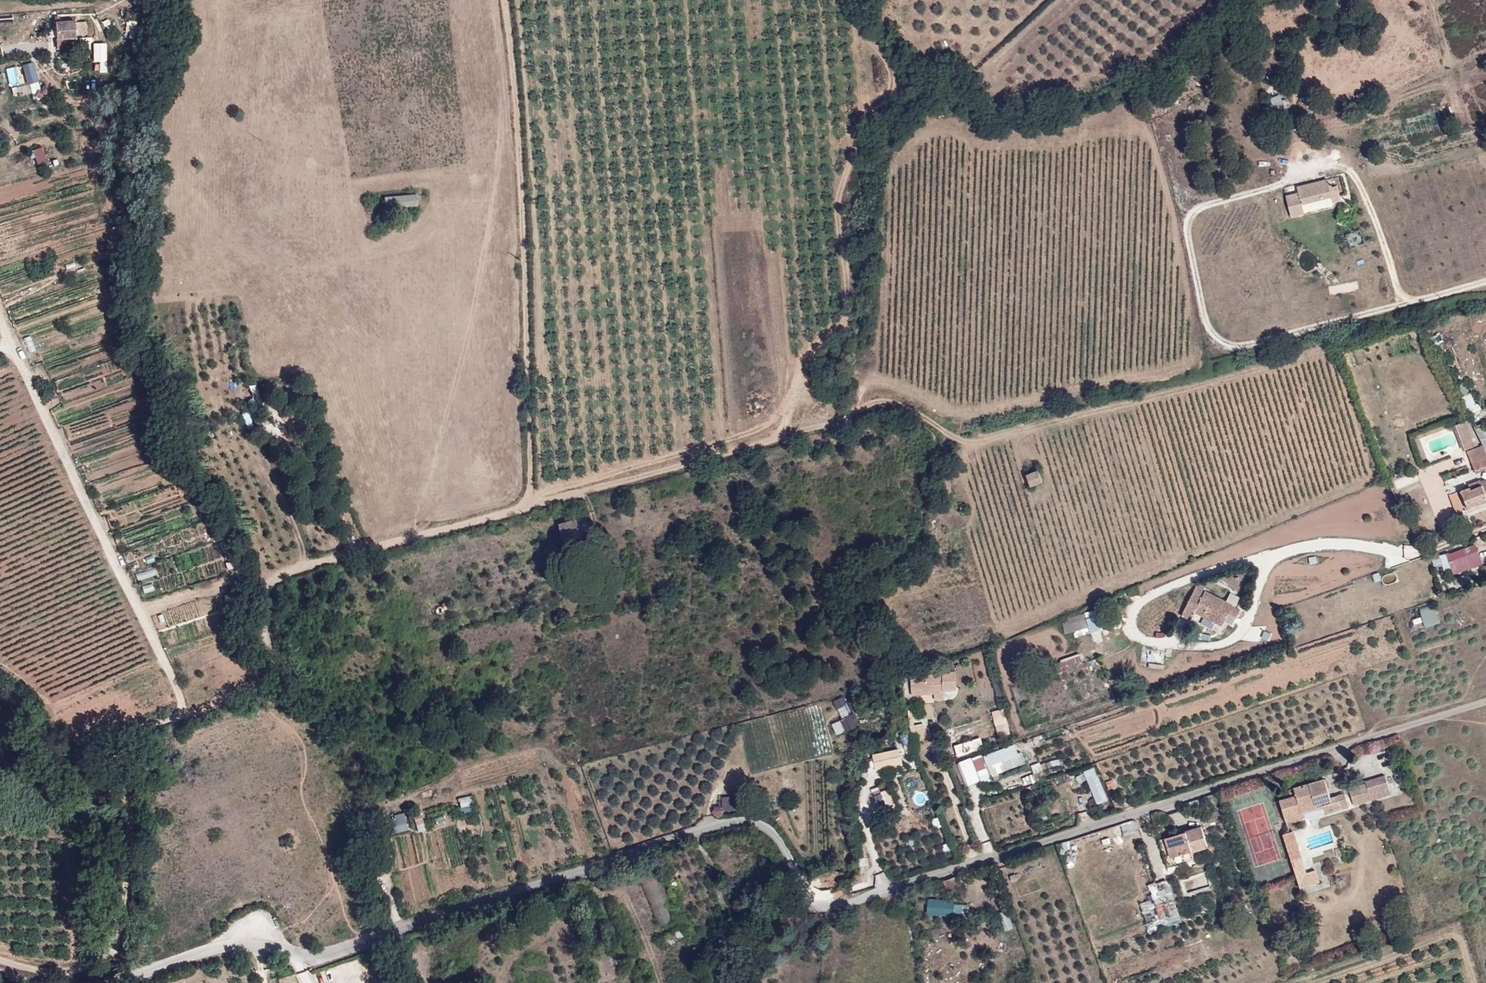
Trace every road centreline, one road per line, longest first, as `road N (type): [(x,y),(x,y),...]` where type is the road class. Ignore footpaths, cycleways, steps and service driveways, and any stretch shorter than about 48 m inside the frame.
road 1 (residential): [(1485,702),(836,907),(812,899),(773,831),(737,821),(367,941),(295,949),(253,926),(141,971),(88,982)]
road 2 (track): [(801,435),(269,582),(270,668),(217,709),(135,732),(116,749),(125,815),(120,942),(75,975),(0,958)]
road 3 (track): [(508,0),(523,169),(530,464),(518,511)]
road 4 (track): [(0,315),(184,716)]
road 5 (track): [(976,866),(929,708)]

